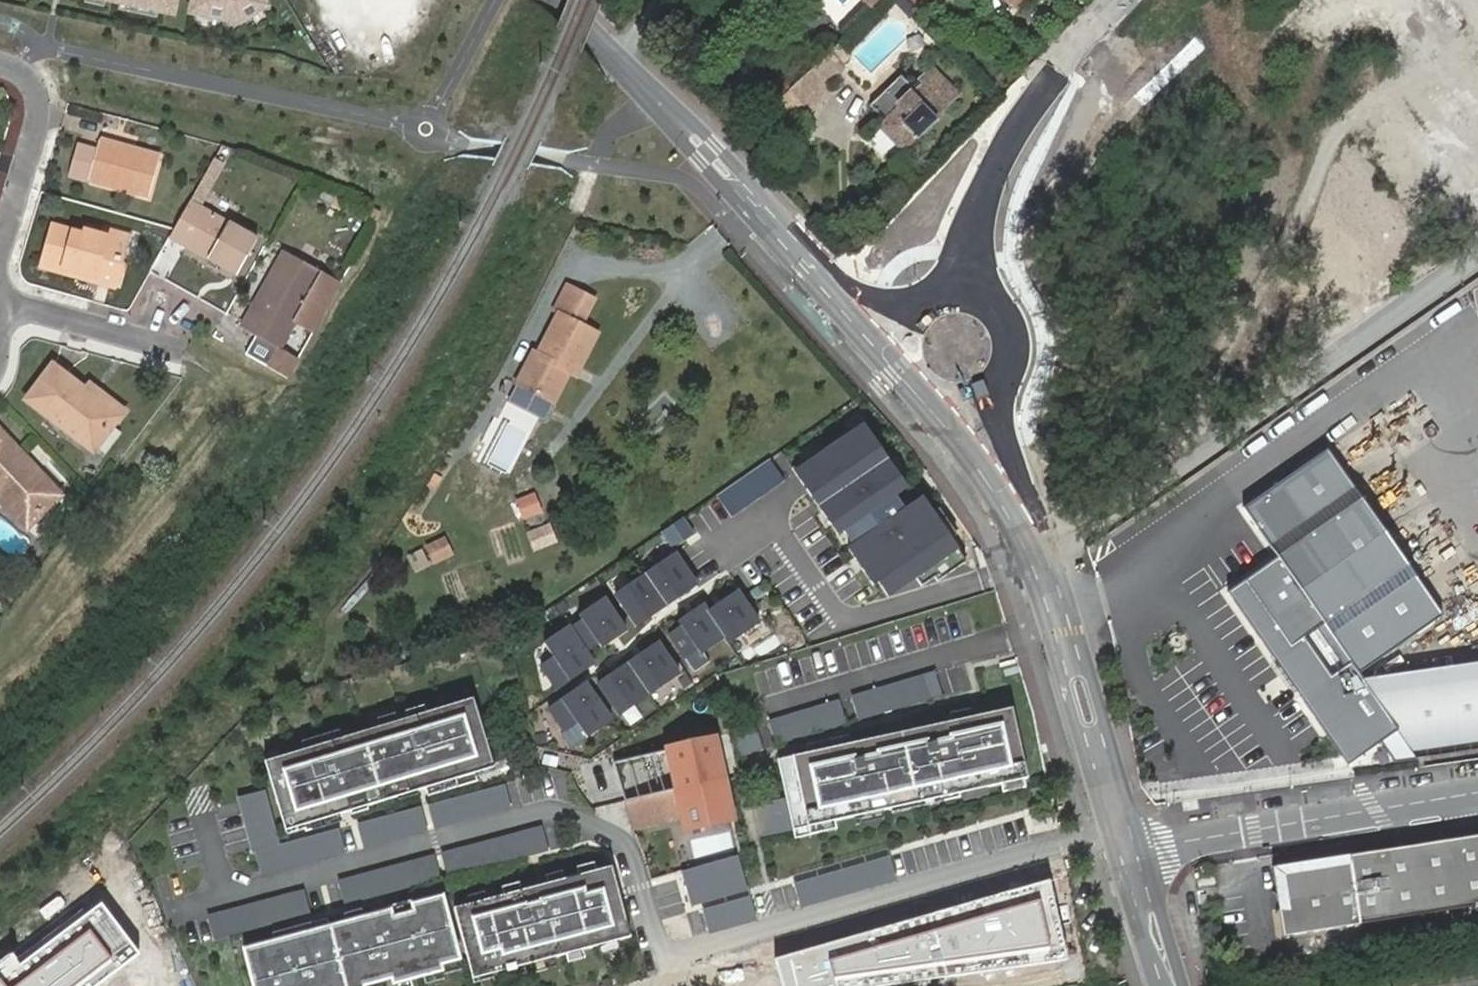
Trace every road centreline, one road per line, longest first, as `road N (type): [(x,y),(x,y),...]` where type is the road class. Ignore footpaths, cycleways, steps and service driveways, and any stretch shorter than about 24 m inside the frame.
road 1 (track): [(1051,554),(1477,256)]
road 2 (track): [(1434,55),(1341,126),(1290,240),(1189,406),(1191,459)]
road 3 (tertiary): [(1140,848),(990,384)]
road 4 (tertiary): [(948,396),(1031,585),(1108,831)]
road 5 (tertiary): [(625,59),(675,132),(838,316),(907,351)]
road 6 (tertiary): [(918,314),(851,283),(625,59)]
road 7 (unclassified): [(1477,789),(1140,848)]
road 8 (unclassified): [(972,237),(1003,153),(1124,0)]
road 9 (residential): [(1,307),(210,350)]
road 10 (residential): [(0,65),(37,88),(38,112),(0,251)]
road 11 (tertiary): [(1108,831),(1157,985)]
road 12 (track): [(1477,124),(1398,0)]
road 13 (tertiary): [(1183,985),(1140,848)]

